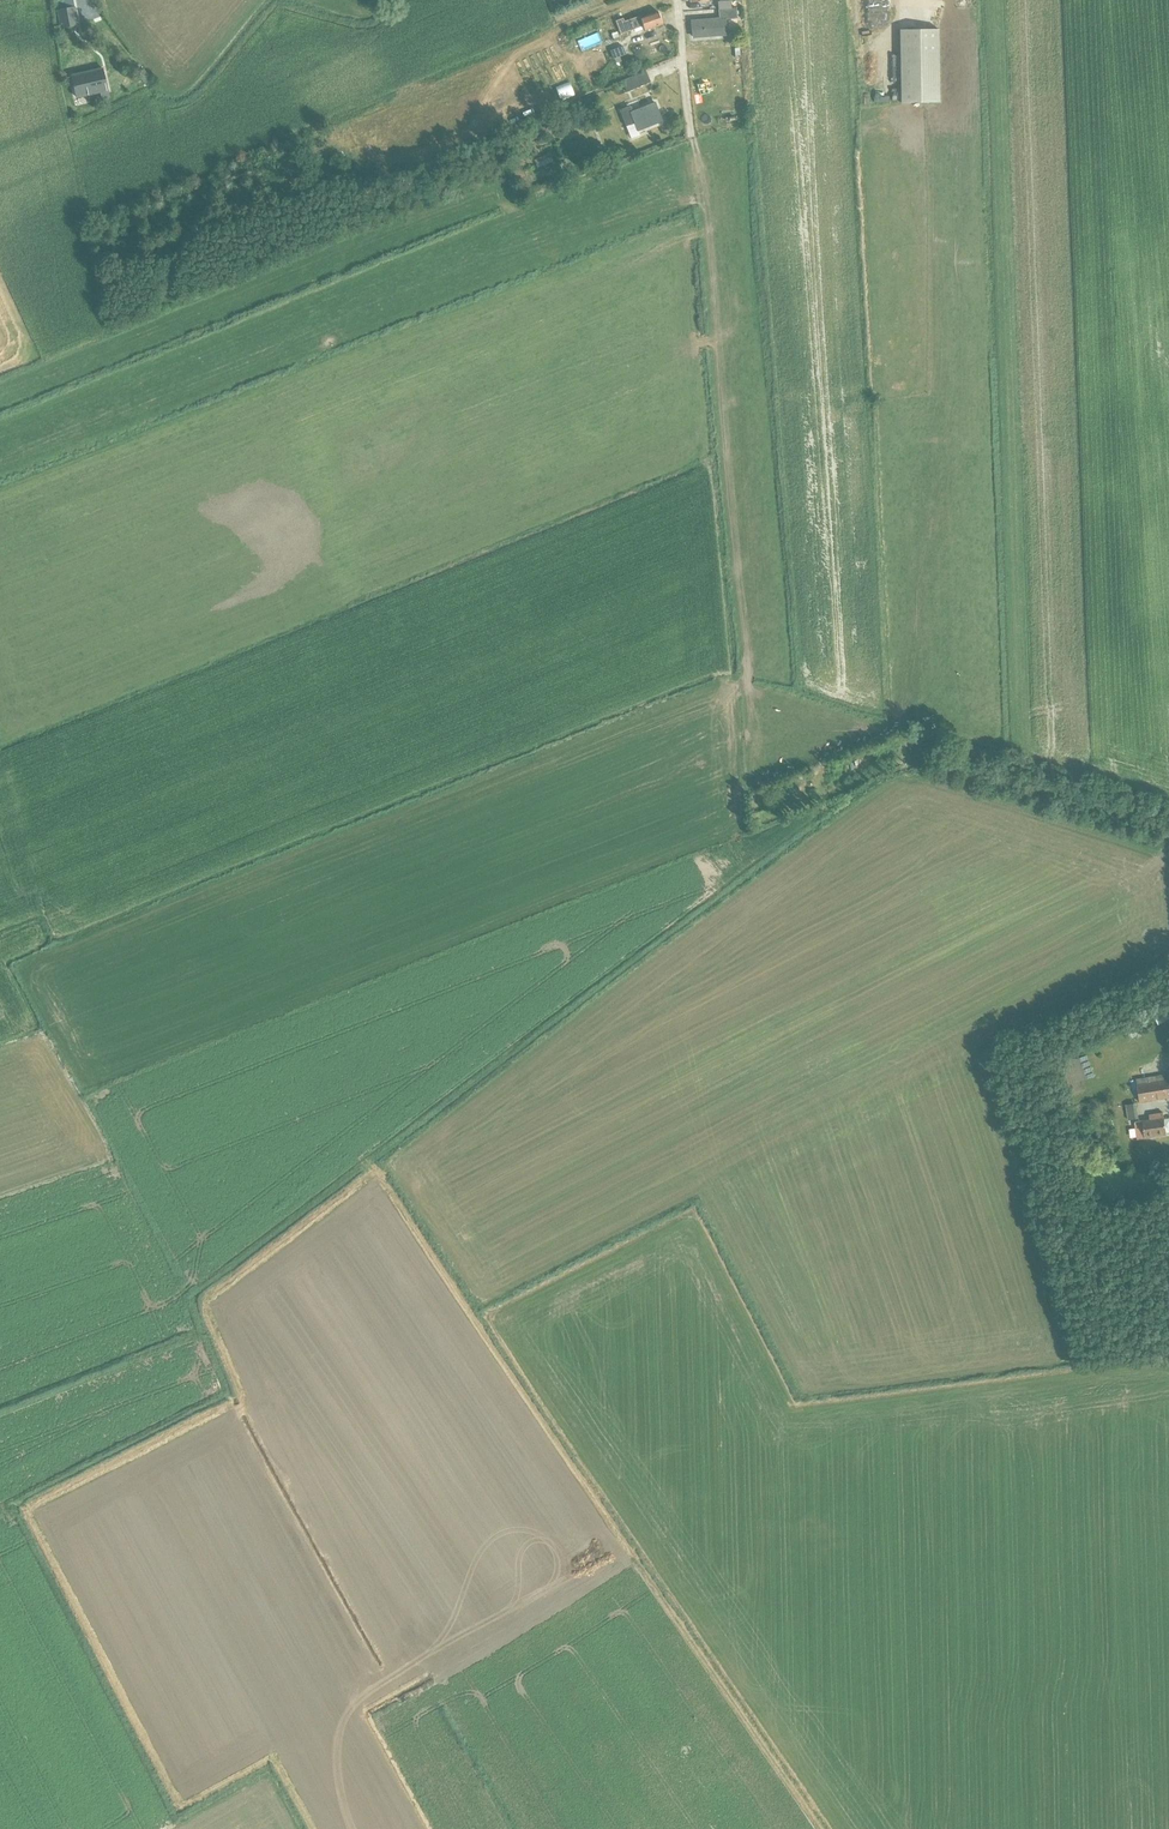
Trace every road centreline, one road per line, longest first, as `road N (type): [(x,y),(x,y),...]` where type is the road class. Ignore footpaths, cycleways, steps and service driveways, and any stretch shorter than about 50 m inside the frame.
road 1 (unclassified): [(691,137),(677,0)]

